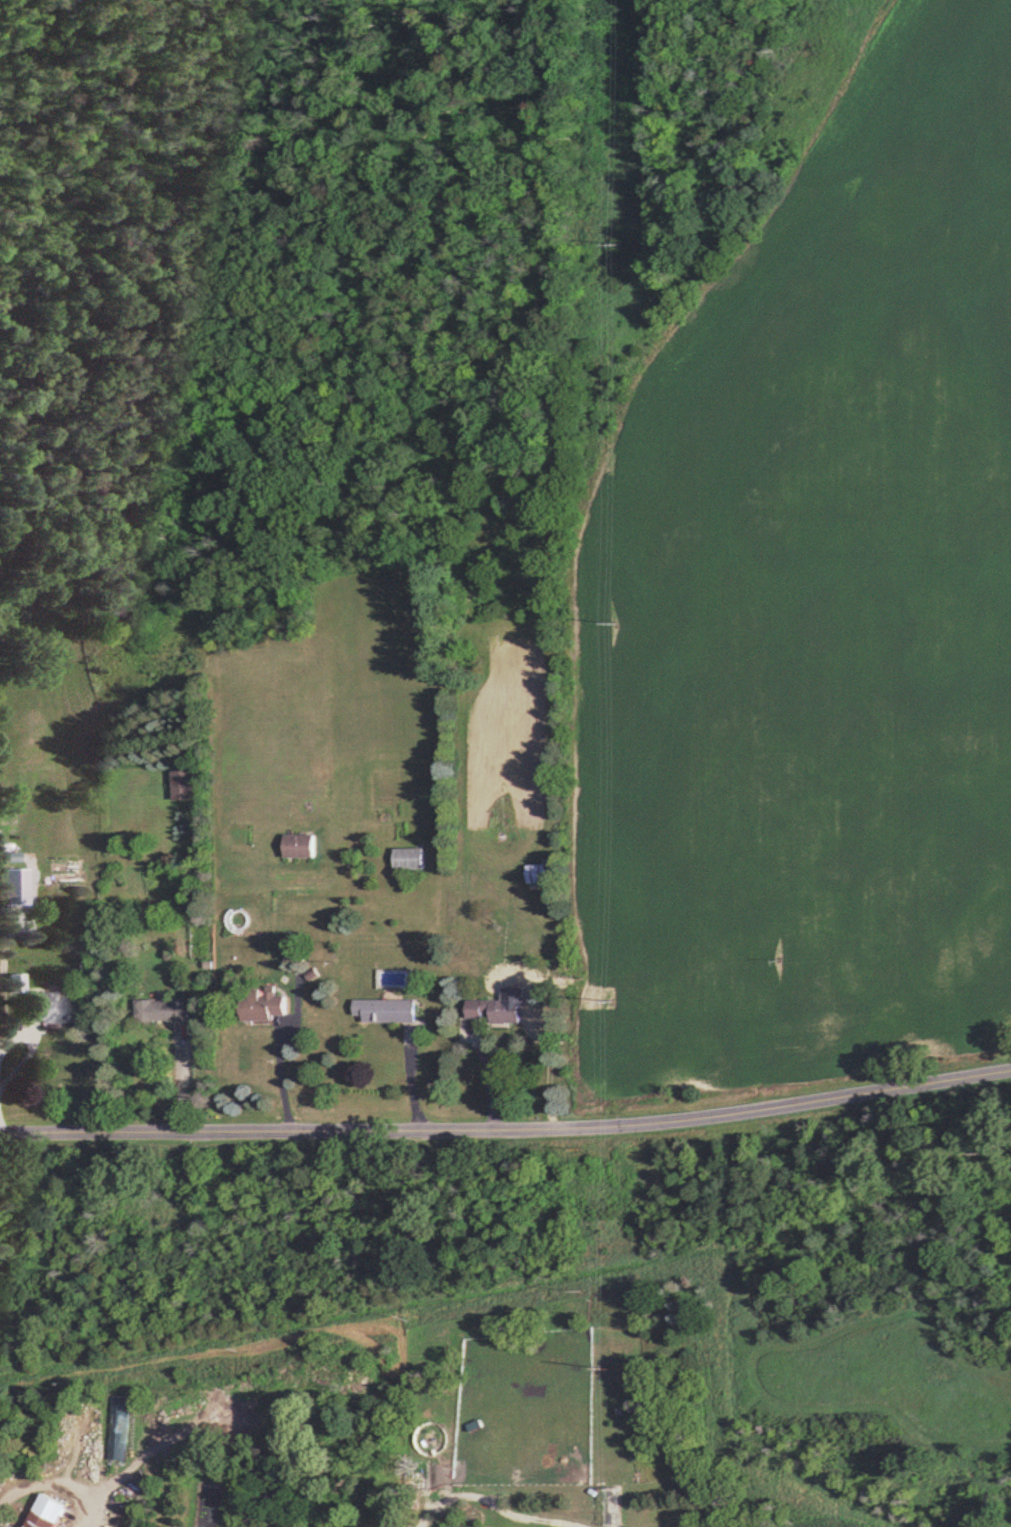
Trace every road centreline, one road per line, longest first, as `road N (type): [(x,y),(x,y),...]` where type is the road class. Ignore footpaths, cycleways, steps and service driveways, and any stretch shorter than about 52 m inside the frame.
road 1 (residential): [(0,1133),(665,1122),(1010,1071)]

